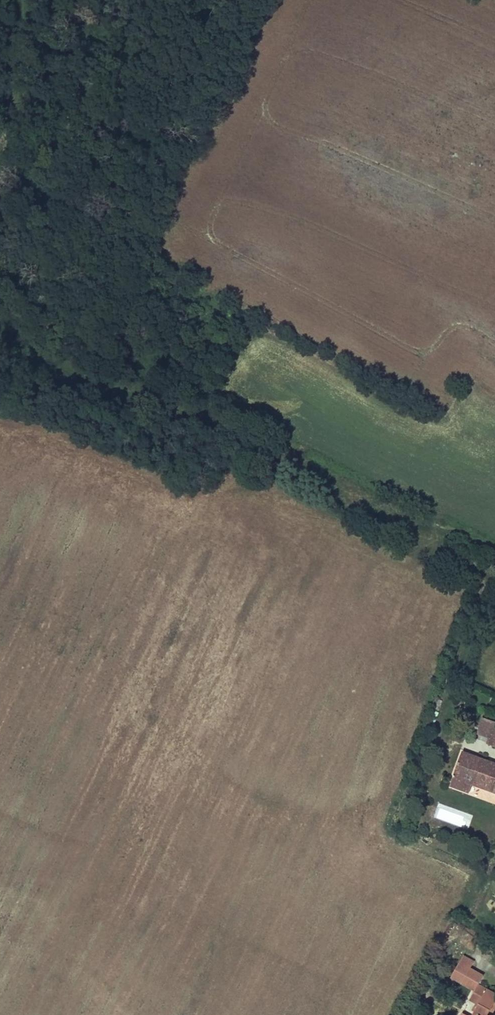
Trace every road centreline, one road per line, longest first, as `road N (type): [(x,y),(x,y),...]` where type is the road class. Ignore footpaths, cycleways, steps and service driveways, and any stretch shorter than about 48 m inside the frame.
road 1 (track): [(431,526),(0,330)]
road 2 (track): [(0,134),(23,0)]

